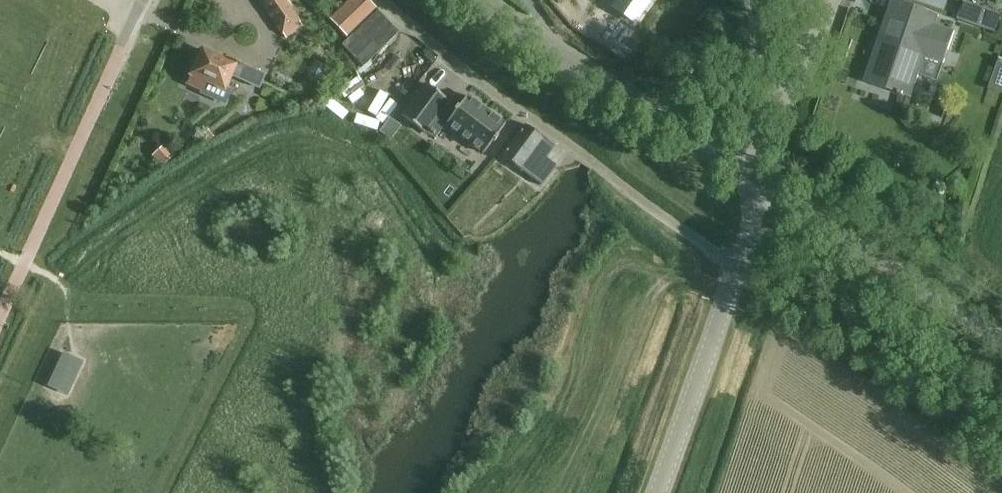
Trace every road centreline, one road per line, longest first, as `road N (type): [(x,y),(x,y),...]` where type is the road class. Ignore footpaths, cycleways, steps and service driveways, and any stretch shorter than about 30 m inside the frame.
road 1 (residential): [(377,0),(498,101),(740,267)]
road 2 (tertiary): [(738,171),(485,0)]
road 3 (unclassified): [(1001,338),(766,192)]
road 4 (tertiary): [(659,492),(740,267)]
road 5 (residential): [(738,171),(805,64),(833,0)]

